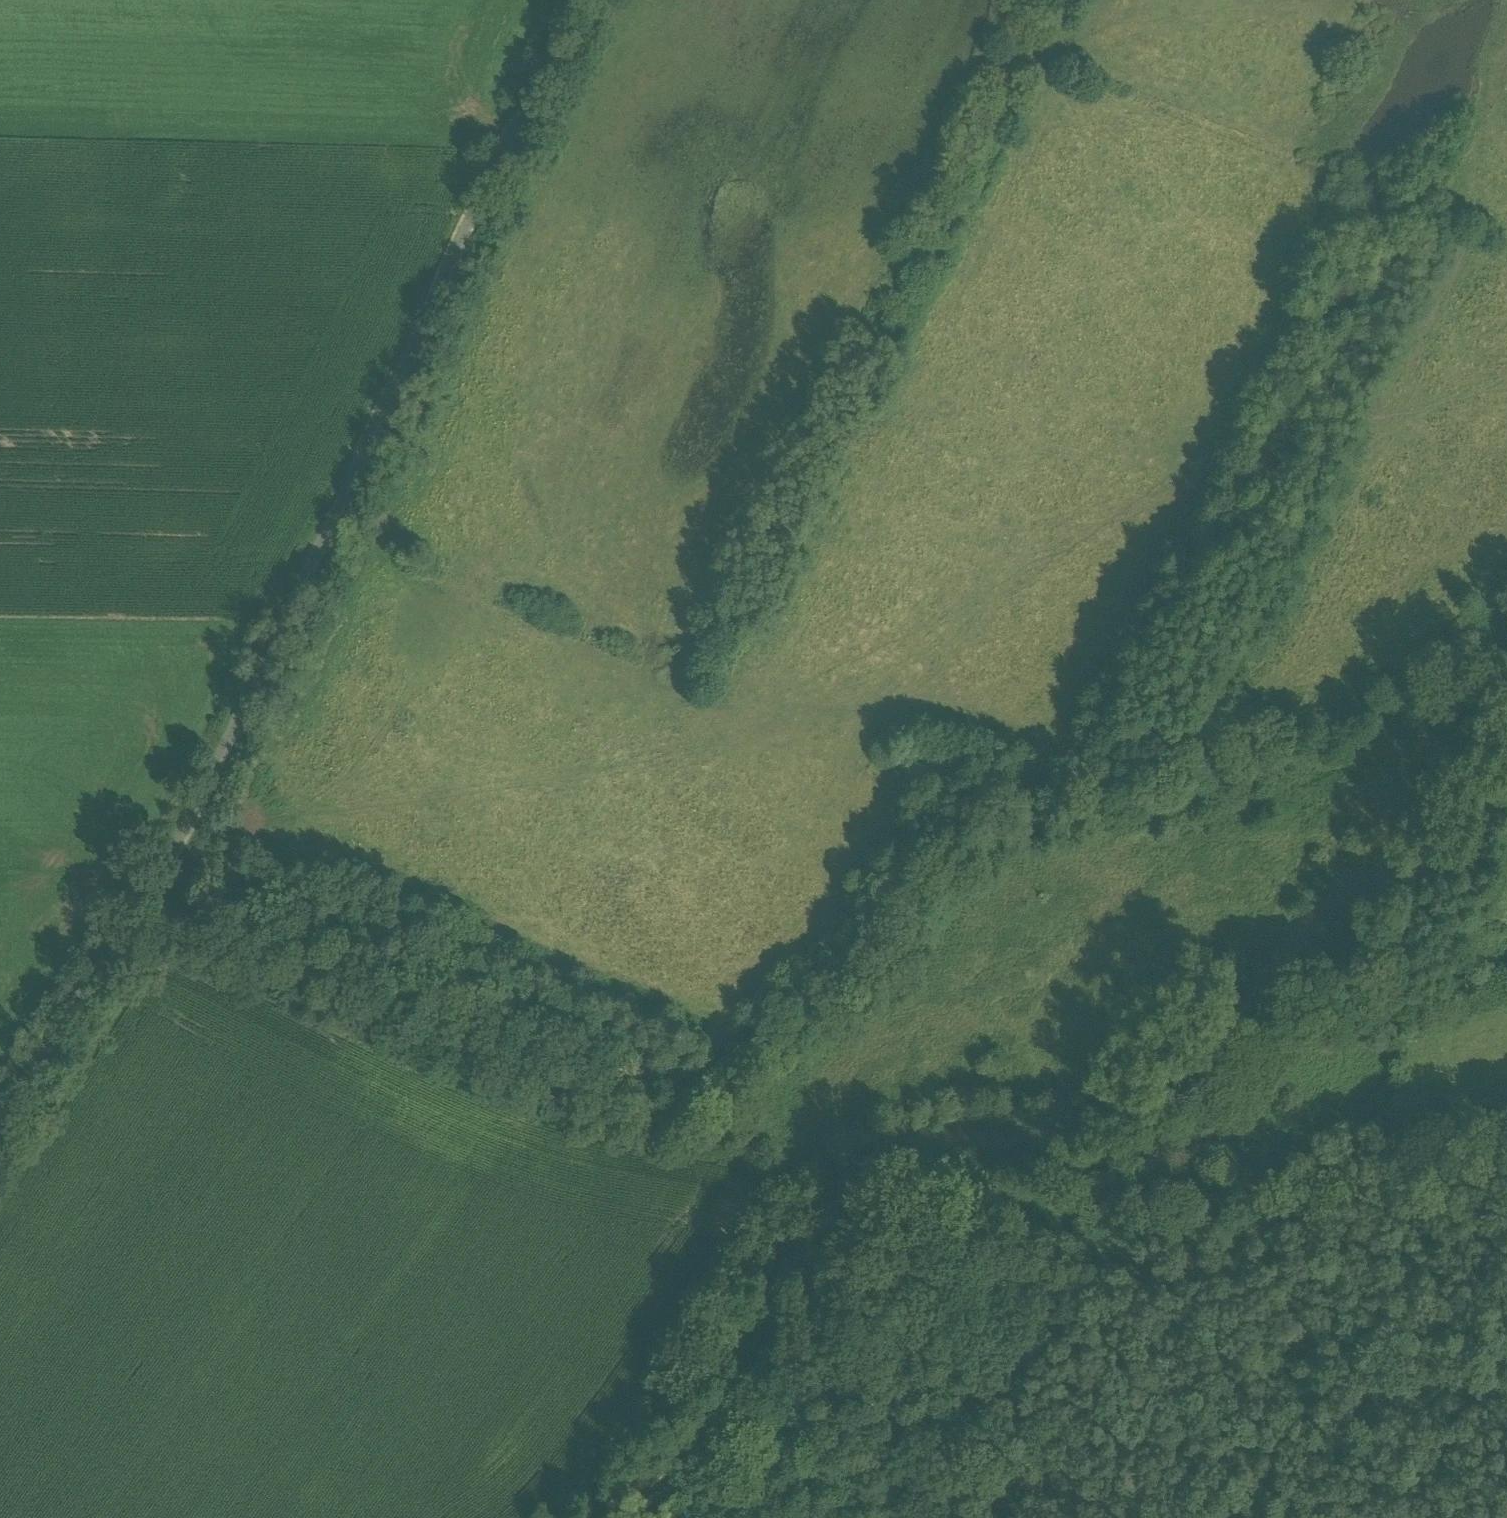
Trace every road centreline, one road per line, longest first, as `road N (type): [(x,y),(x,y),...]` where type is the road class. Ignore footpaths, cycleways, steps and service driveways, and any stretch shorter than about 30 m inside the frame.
road 1 (residential): [(567,0),(220,755),(60,1047),(0,1133)]

